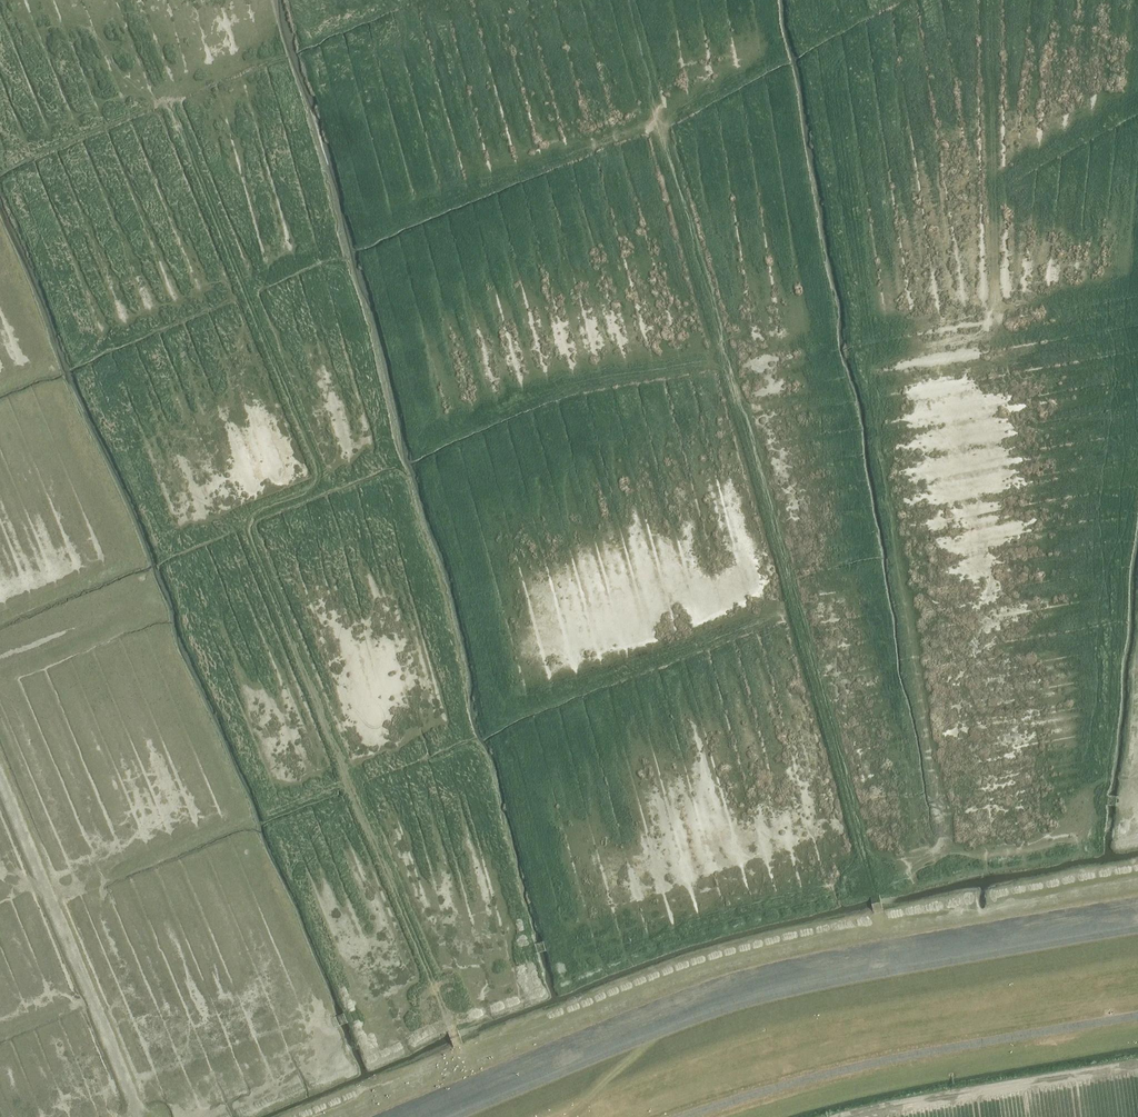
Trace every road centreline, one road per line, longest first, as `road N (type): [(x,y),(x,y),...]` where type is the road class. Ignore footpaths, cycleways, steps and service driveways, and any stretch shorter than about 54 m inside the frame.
road 1 (track): [(460,1116),(665,1033),(806,987),(1137,926)]
road 2 (track): [(559,1116),(665,1033)]

